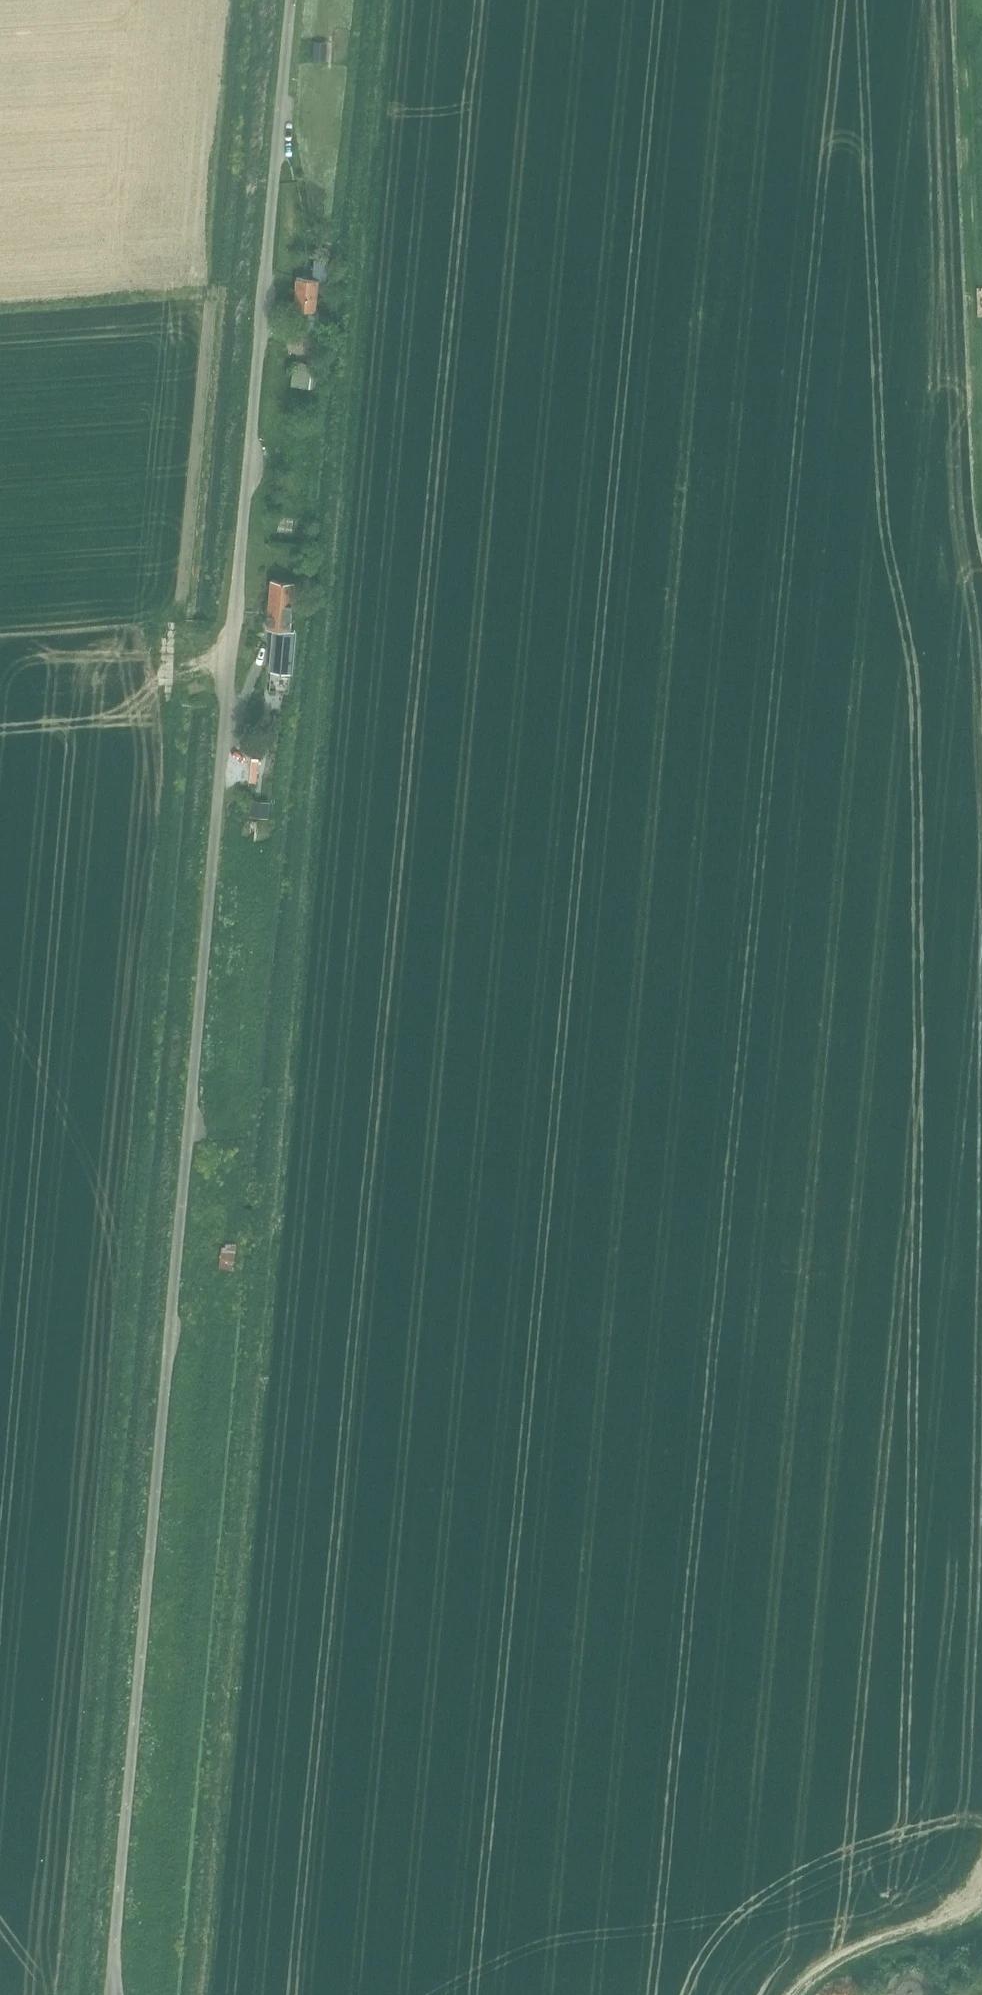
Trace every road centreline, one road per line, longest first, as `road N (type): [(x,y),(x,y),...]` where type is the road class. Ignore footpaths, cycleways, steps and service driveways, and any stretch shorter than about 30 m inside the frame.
road 1 (unclassified): [(111,1994),(292,0)]

